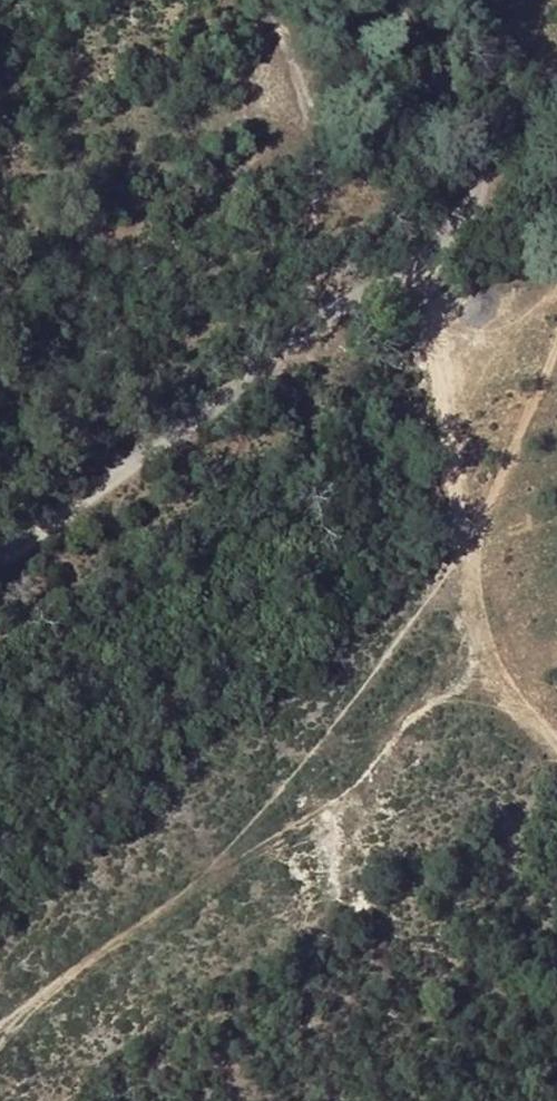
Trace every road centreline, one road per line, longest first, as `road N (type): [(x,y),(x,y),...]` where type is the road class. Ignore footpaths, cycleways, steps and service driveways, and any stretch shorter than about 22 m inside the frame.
road 1 (track): [(380,0),(478,175),(332,308),(0,552)]

